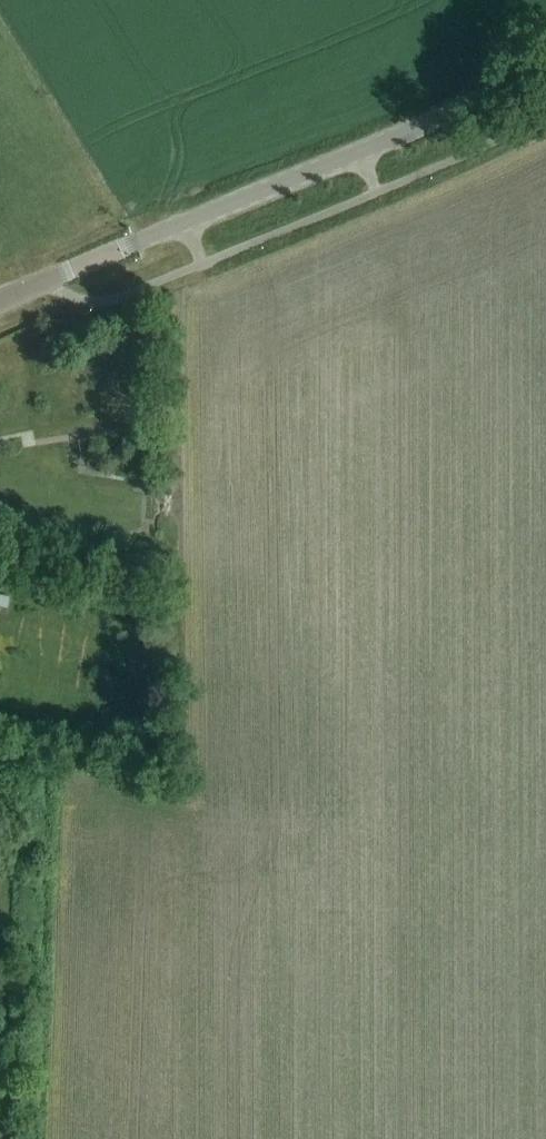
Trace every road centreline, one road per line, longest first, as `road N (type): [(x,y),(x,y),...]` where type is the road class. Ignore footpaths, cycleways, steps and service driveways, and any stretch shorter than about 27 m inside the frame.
road 1 (tertiary): [(0,301),(490,97),(545,63)]

